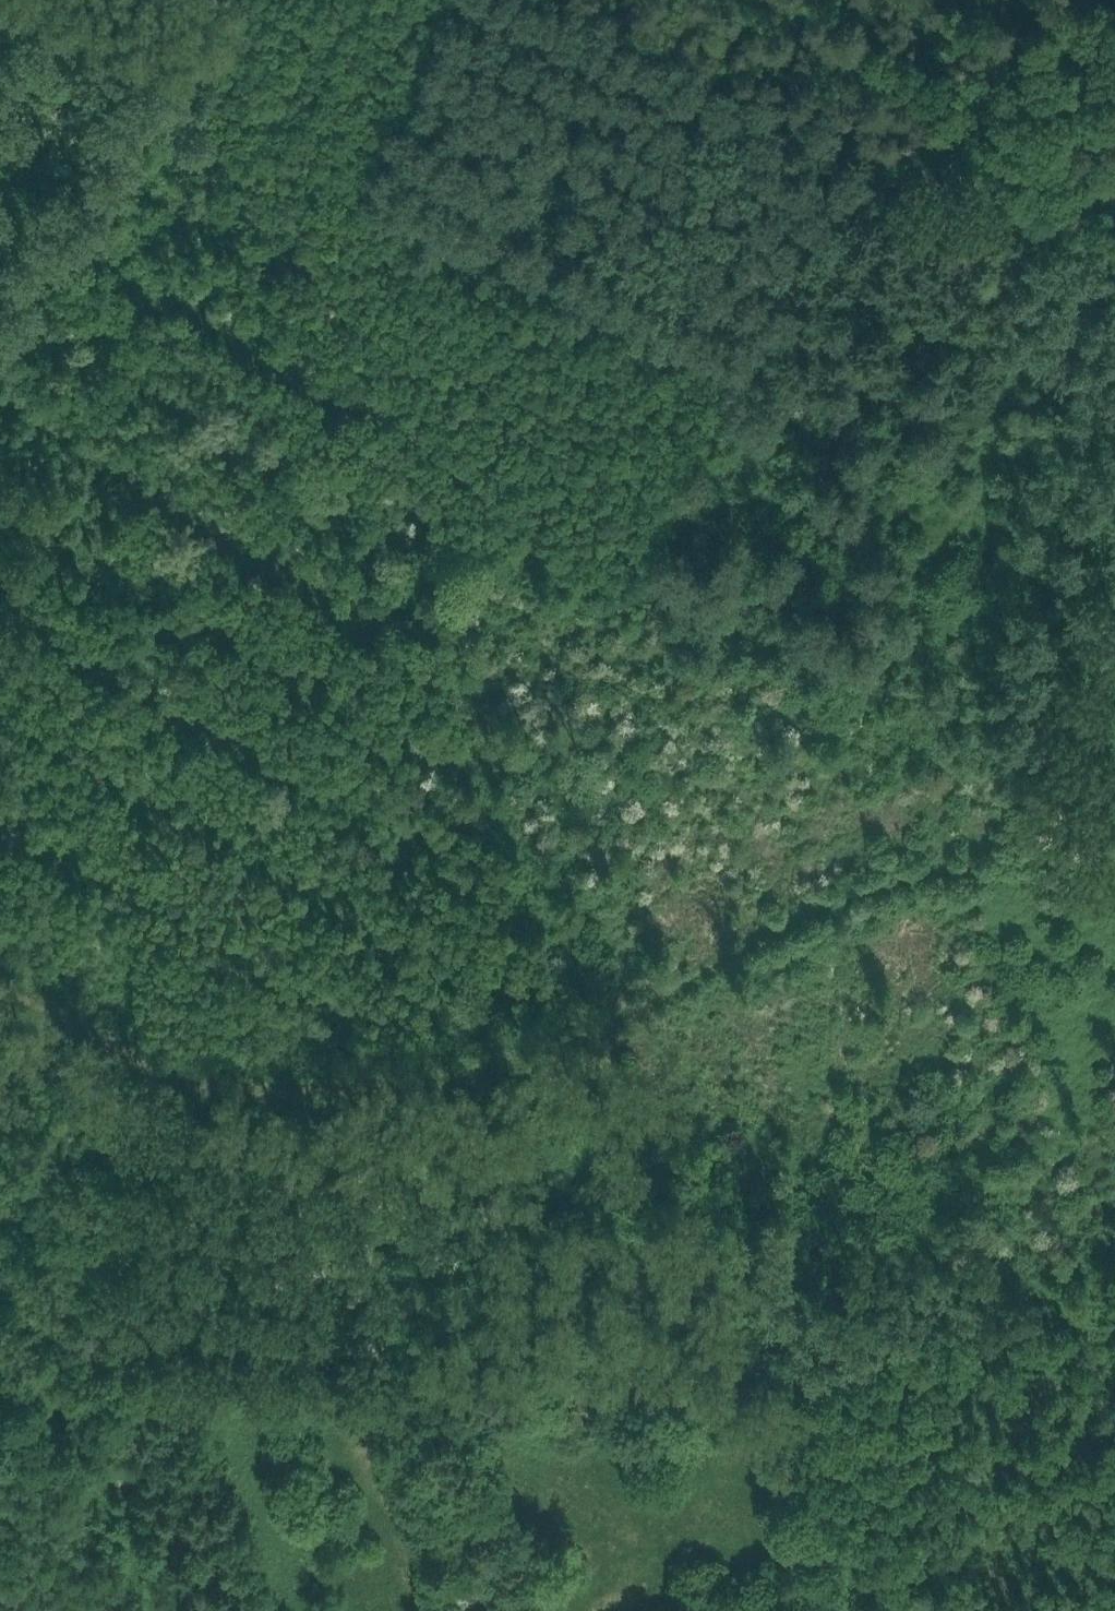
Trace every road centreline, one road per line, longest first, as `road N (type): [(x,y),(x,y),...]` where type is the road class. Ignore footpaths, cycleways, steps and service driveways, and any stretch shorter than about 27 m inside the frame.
road 1 (track): [(0,986),(161,1076),(202,1088),(303,1094),(554,1054),(804,918),(910,882),(1017,880),(1114,907)]
road 2 (track): [(1114,195),(994,137),(771,0)]

